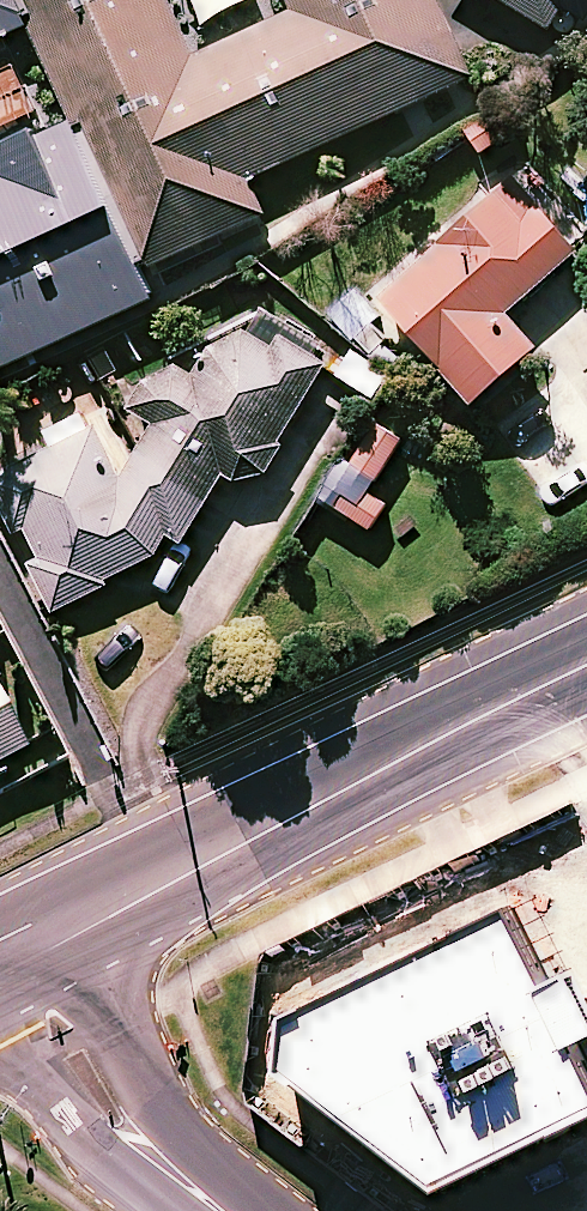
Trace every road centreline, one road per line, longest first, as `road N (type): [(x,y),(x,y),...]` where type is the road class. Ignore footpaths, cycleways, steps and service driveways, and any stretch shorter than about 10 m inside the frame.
road 1 (secondary): [(586,670),(18,949)]
road 2 (tertiary): [(18,949),(66,1045),(119,1124),(218,1210)]

